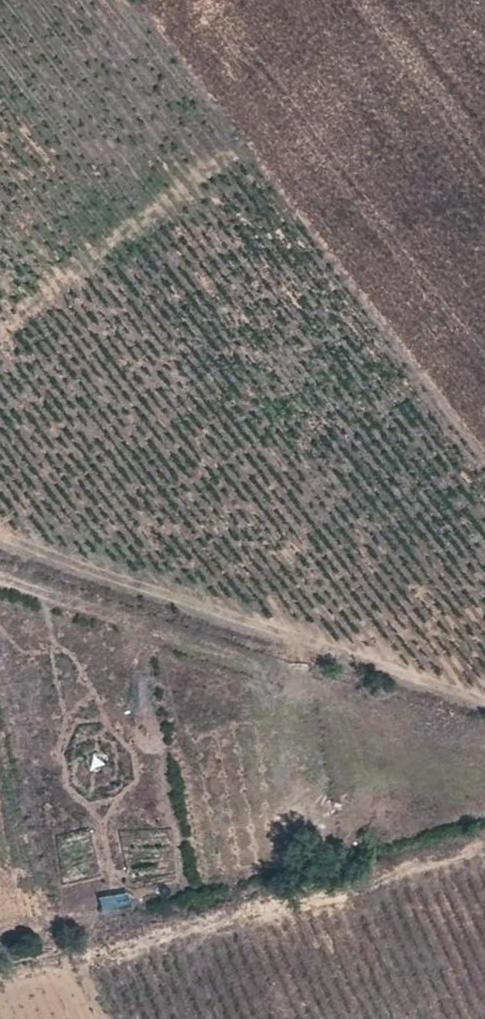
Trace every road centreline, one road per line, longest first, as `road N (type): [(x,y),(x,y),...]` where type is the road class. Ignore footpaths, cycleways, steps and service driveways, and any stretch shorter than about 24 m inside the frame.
road 1 (track): [(484,703),(0,536)]

